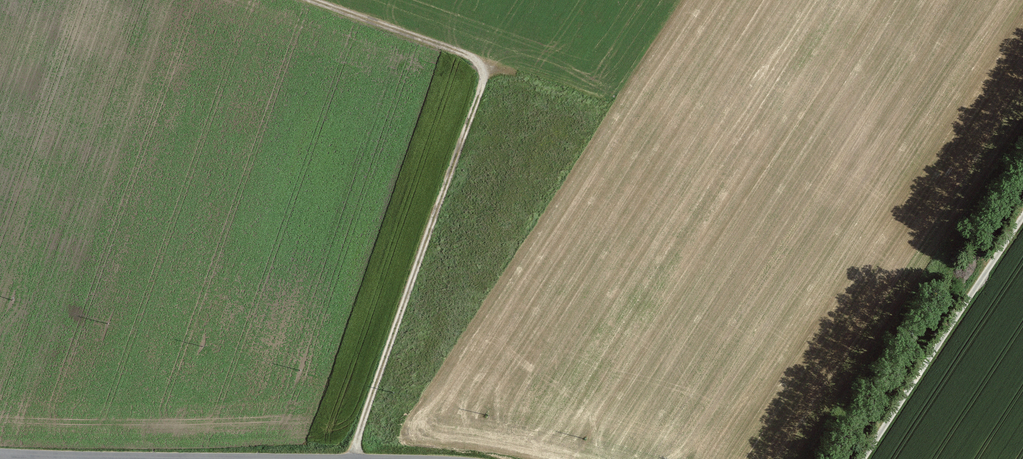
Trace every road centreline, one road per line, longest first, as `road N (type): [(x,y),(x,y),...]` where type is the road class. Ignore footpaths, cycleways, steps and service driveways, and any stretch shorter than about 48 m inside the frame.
road 1 (track): [(314,0),(458,51),(479,63),(483,76),(349,458)]
road 2 (track): [(1022,217),(864,458)]

